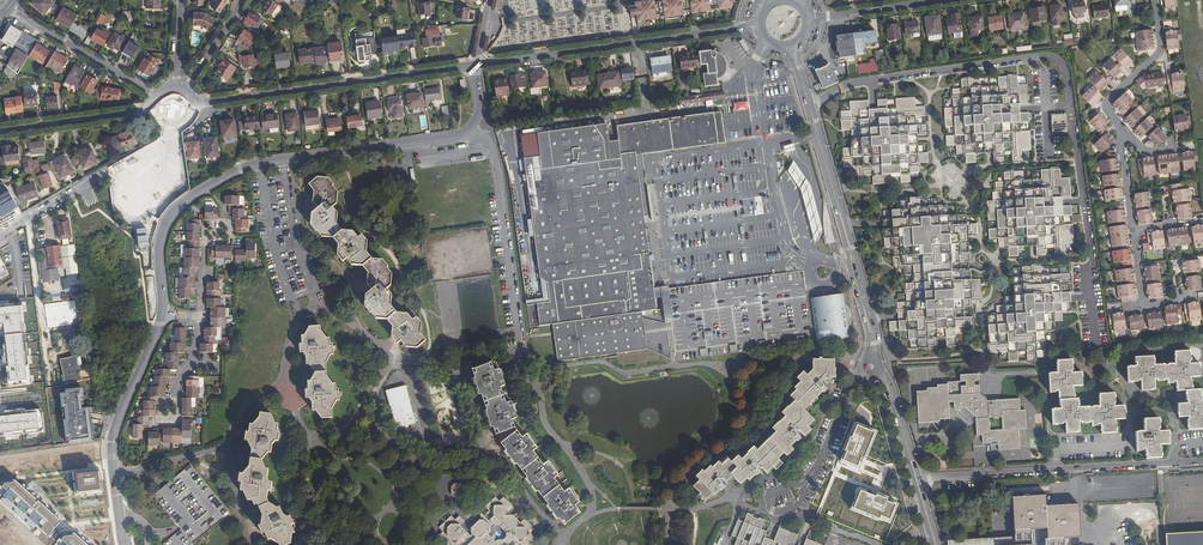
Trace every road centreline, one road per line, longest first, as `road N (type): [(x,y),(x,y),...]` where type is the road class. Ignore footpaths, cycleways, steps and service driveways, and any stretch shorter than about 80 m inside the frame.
road 1 (residential): [(473,65),(480,110),(461,134),(251,166),(174,211),(160,241),(162,314),(112,442),(124,544)]
road 2 (residential): [(1097,347),(1090,238),(1061,63),(1042,56),(855,82),(812,104)]
road 3 (secondary): [(782,47),(847,250),(866,359)]
road 4 (residential): [(196,102),(473,65)]
road 5 (secondary): [(880,363),(874,316),(812,104)]
road 6 (residential): [(477,65),(738,29)]
road 7 (secondary): [(939,544),(893,386),(881,367)]
road 8 (secondary): [(874,376),(888,391),(932,544)]
road 9 (residential): [(6,8),(160,94)]
road 10 (residential): [(0,130),(145,110),(160,94)]
road 11 (residential): [(1155,0),(1158,53),(1108,101),(1123,130)]
road 12 (residential): [(807,19),(942,0)]

